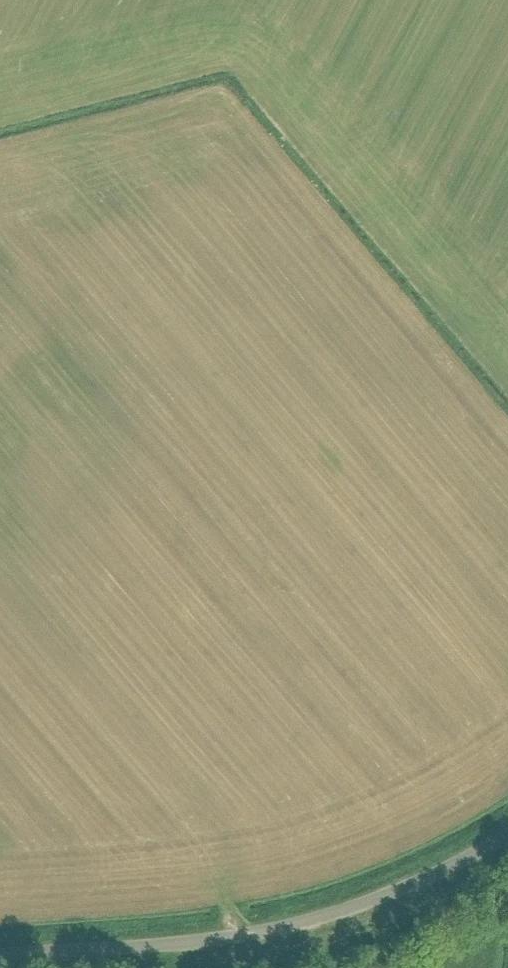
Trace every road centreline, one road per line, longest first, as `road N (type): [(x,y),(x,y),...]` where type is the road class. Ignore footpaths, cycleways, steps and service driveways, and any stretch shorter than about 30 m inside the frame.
road 1 (unclassified): [(507,834),(401,887),(294,924),(157,945),(0,954)]

